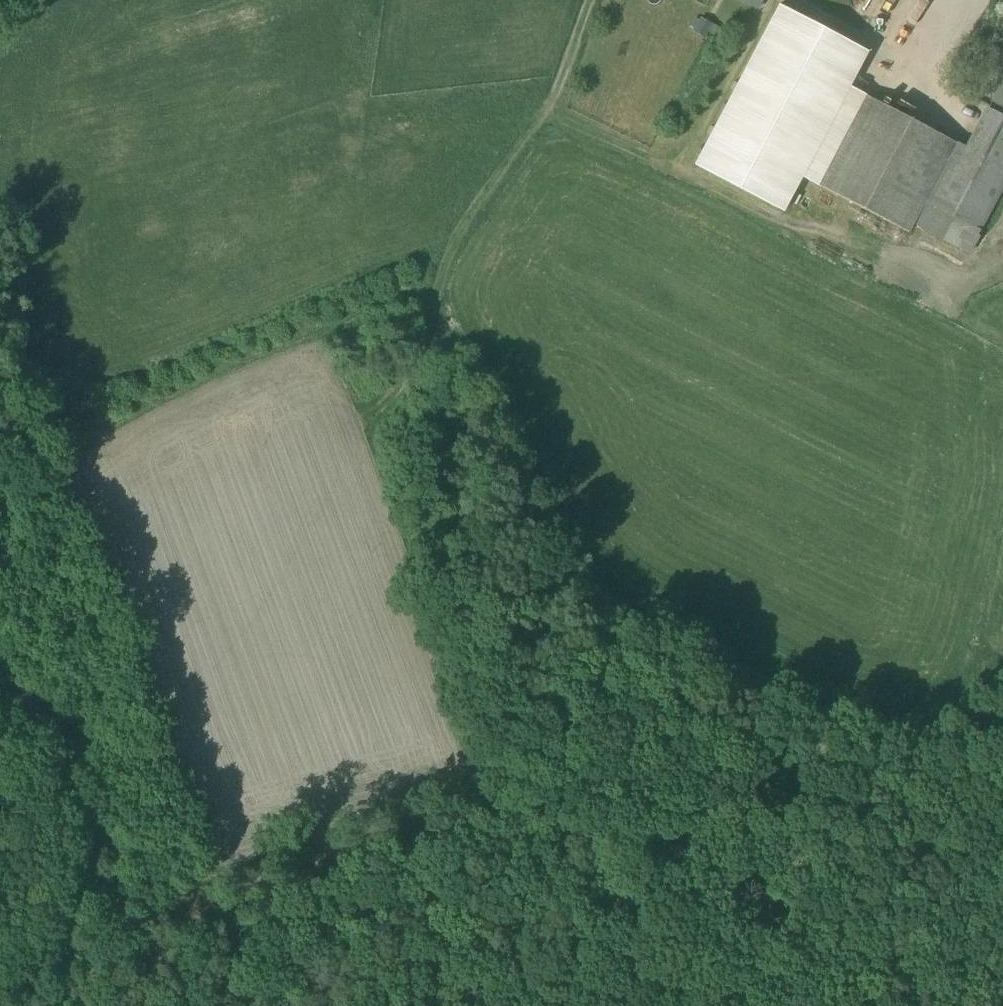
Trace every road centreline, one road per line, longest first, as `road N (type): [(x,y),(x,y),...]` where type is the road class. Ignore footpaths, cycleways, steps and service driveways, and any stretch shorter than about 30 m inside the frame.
road 1 (track): [(599,0),(557,116),(485,224),(434,282)]

